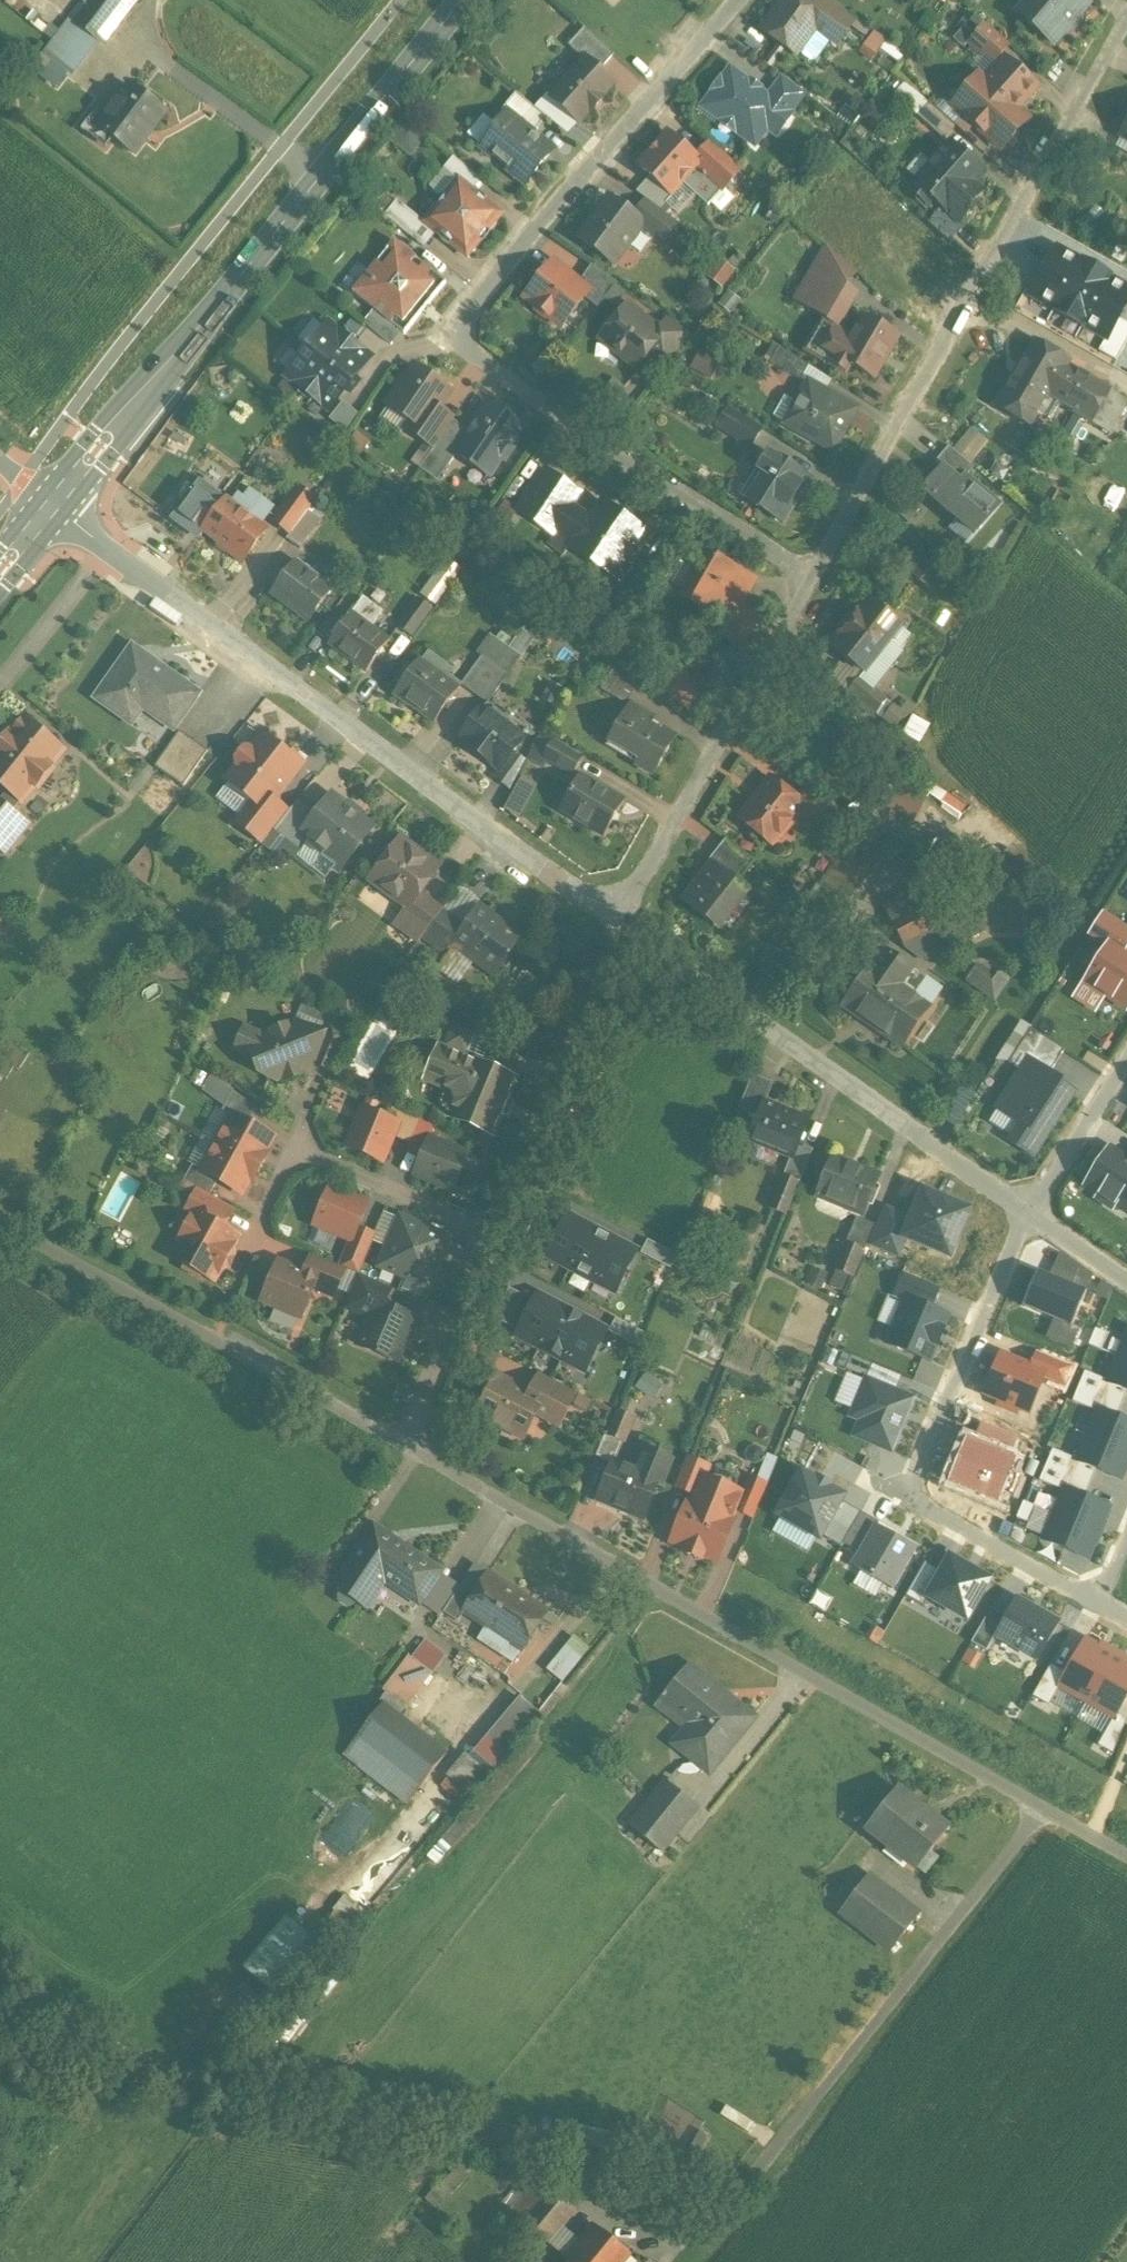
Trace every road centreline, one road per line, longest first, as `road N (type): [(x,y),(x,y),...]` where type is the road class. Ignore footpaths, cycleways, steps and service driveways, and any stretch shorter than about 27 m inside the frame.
road 1 (residential): [(739,0),(480,298),(462,331),(482,361),(812,580)]
road 2 (residential): [(1126,1860),(406,1452)]
road 3 (residential): [(51,506),(617,922)]
road 4 (tertiary): [(51,506),(466,0)]
road 5 (residential): [(812,580),(1126,19)]
road 6 (residential): [(1030,1209),(908,1493),(1096,1604)]
road 7 (residential): [(617,922),(1030,1209)]
road 8 (residential): [(406,1452),(0,1223)]
road 9 (residential): [(617,922),(812,580)]
road 10 (residential): [(496,1238),(612,966),(617,922)]
road 11 (residential): [(496,1238),(297,1147),(261,1225)]
road 12 (residential): [(406,1452),(496,1238)]
road 13 (residential): [(1030,1209),(1126,1064)]

